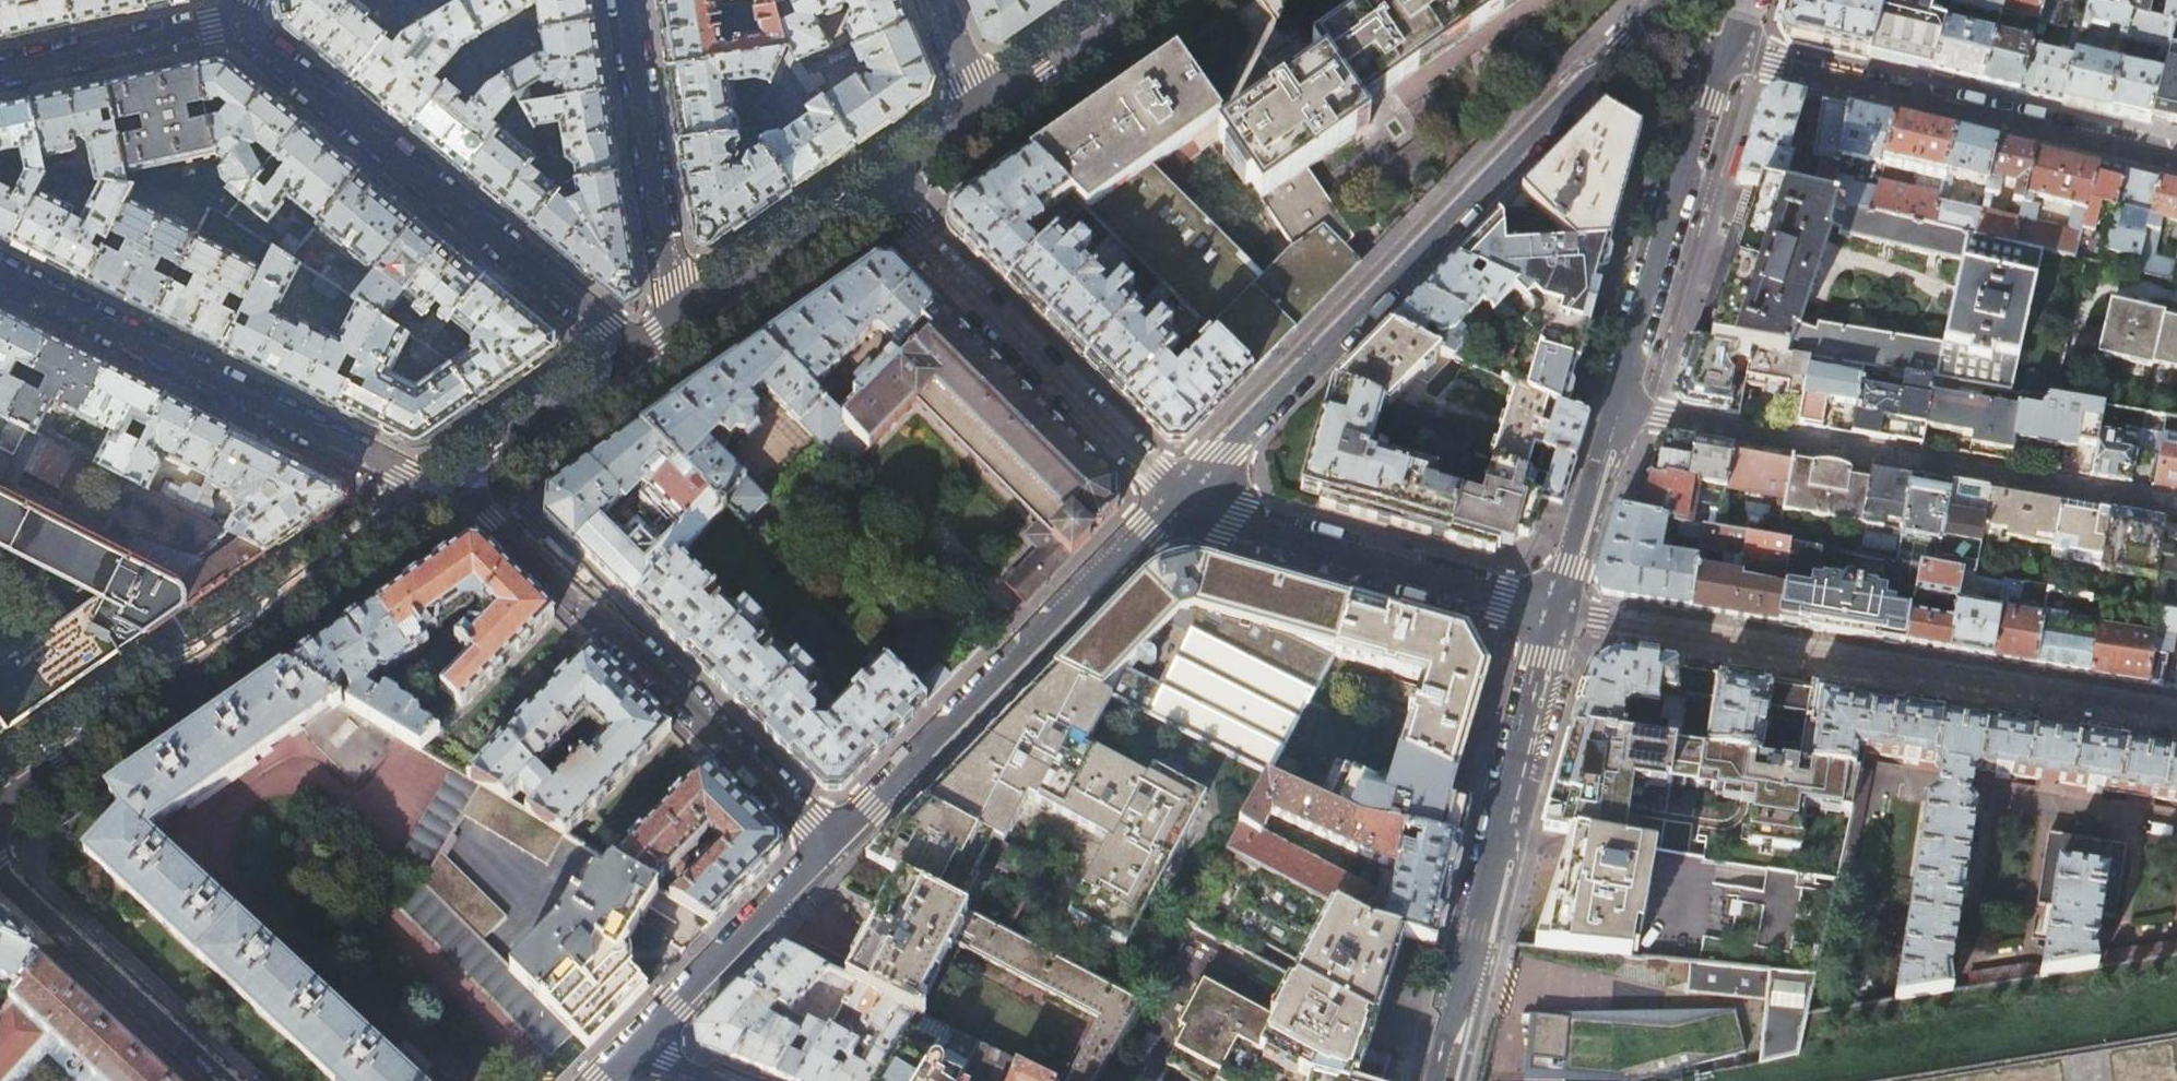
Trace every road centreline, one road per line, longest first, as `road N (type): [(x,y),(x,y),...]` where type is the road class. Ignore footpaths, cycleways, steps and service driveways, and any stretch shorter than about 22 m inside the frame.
road 1 (residential): [(1175,499),(1659,8)]
road 2 (residential): [(1556,614),(2176,714)]
road 3 (residential): [(1617,408),(2176,507)]
road 4 (residential): [(0,800),(436,496)]
road 5 (residential): [(639,356),(230,24)]
road 6 (residential): [(458,481),(835,843)]
road 7 (residential): [(436,496),(0,272)]
road 8 (residential): [(1175,499),(835,843)]
road 9 (residential): [(1556,614),(1442,1080)]
road 10 (residential): [(2176,154),(1725,54)]
road 11 (residential): [(1175,499),(872,197)]
road 12 (residential): [(1556,614),(1175,499)]
road 13 (residential): [(1725,54),(1617,408)]
road 14 (residential): [(625,0),(677,330)]
road 15 (residential): [(835,843),(638,1047)]
road 16 (residential): [(872,197),(677,330)]
road 17 (residential): [(230,24),(0,73)]
road 18 (residential): [(639,356),(458,481)]
road 19 (residential): [(1617,408),(1556,614)]
road 20 (residential): [(1157,0),(984,119)]
road 21 (residential): [(984,119),(872,197)]
road 22 (residential): [(984,119),(934,0)]

